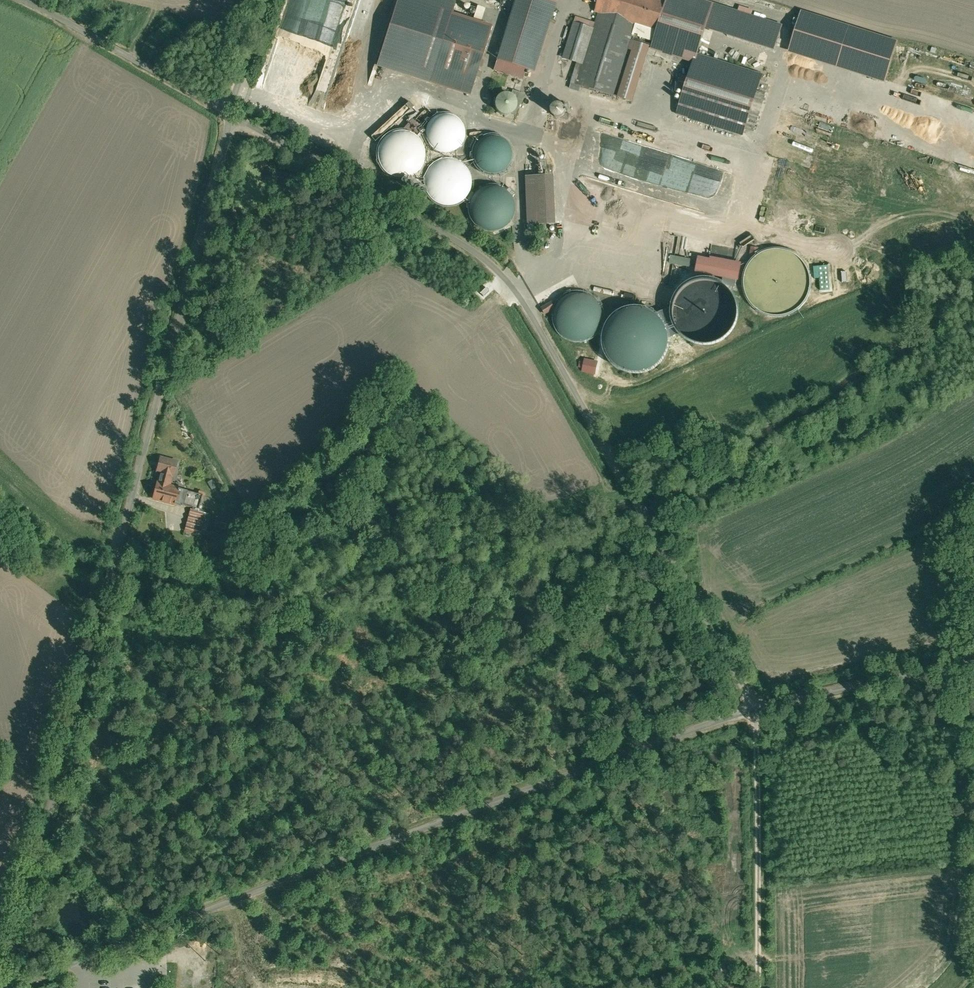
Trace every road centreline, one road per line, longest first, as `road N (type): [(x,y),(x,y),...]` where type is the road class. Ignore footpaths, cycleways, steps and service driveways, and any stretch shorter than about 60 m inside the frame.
road 1 (unclassified): [(232,115),(5,987)]
road 2 (unclassified): [(749,709),(5,987)]
road 3 (unclassified): [(232,115),(486,260),(530,305),(637,501)]
road 4 (track): [(760,987),(758,740),(749,709)]
road 5 (unclassified): [(23,0),(232,115)]
road 6 (residential): [(637,501),(749,709)]
road 7 (unclassified): [(973,653),(749,709)]
road 8 (unclassified): [(232,115),(270,0)]

